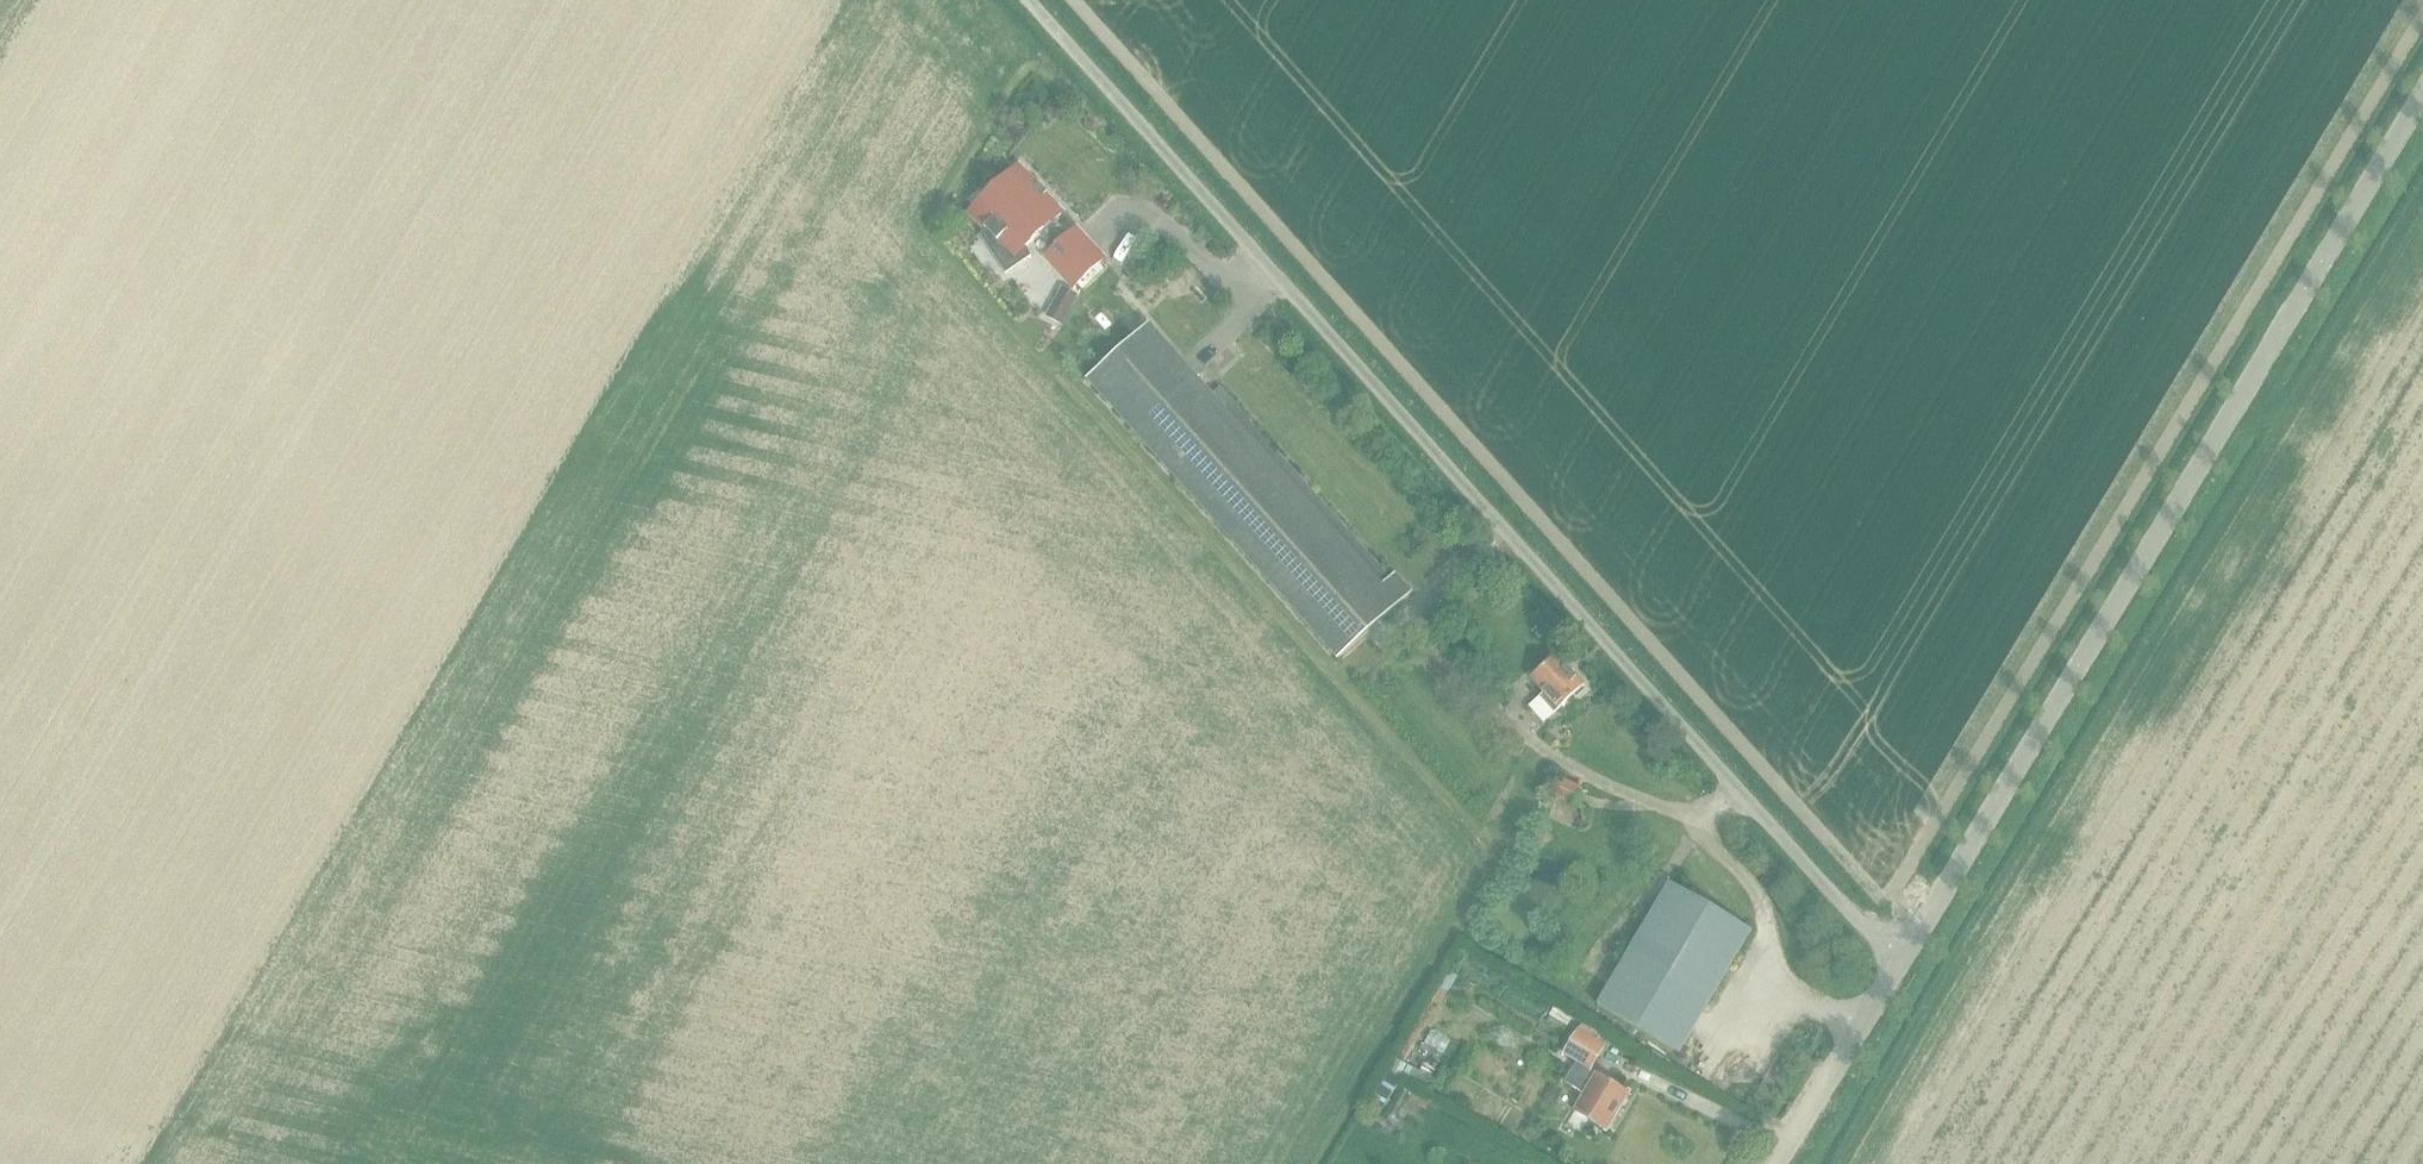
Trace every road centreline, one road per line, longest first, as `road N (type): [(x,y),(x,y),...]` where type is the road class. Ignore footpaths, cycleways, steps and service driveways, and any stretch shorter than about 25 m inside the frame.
road 1 (unclassified): [(1896,965),(1036,0)]
road 2 (unclassified): [(1896,965),(2422,98)]
road 3 (unclassified): [(1896,965),(1777,1163)]

